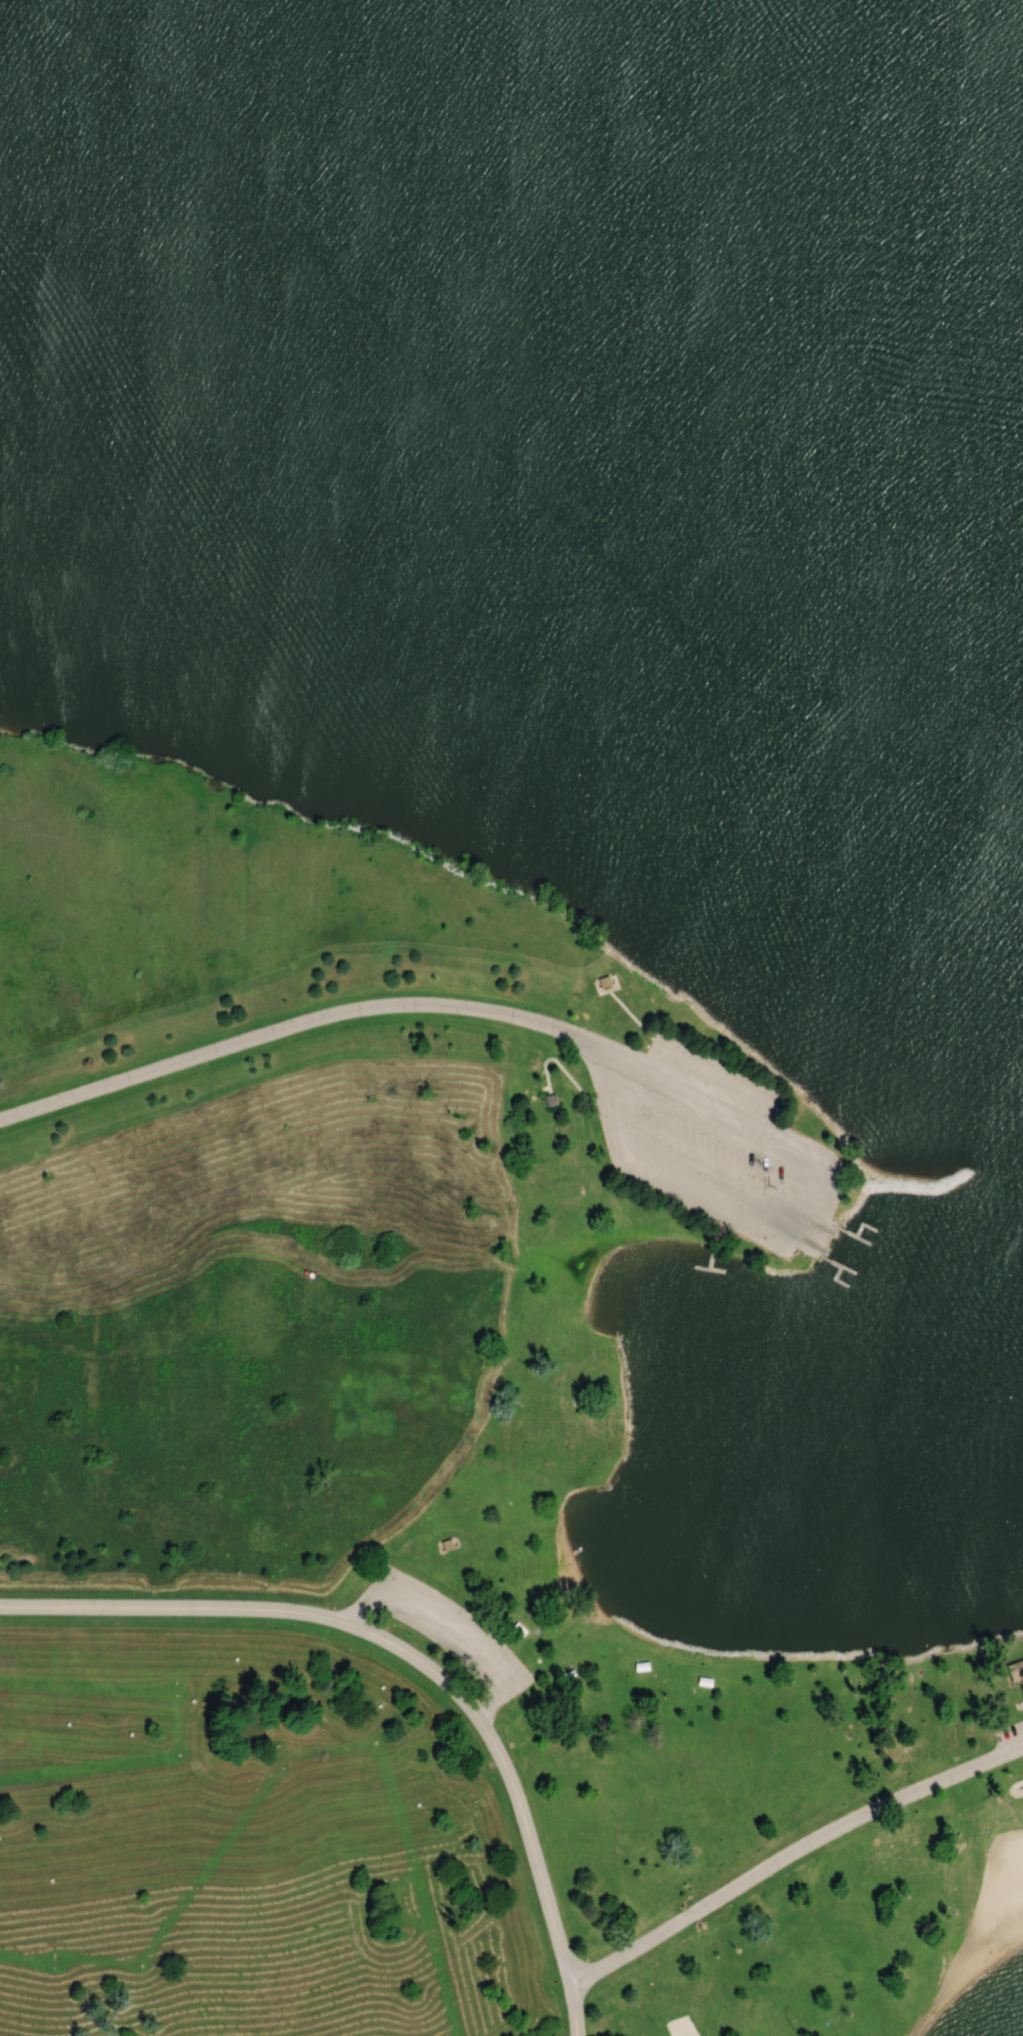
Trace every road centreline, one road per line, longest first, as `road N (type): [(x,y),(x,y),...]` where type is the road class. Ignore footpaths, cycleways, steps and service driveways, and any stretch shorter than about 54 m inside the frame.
road 1 (residential): [(345,1623),(245,1608),(0,1607)]

